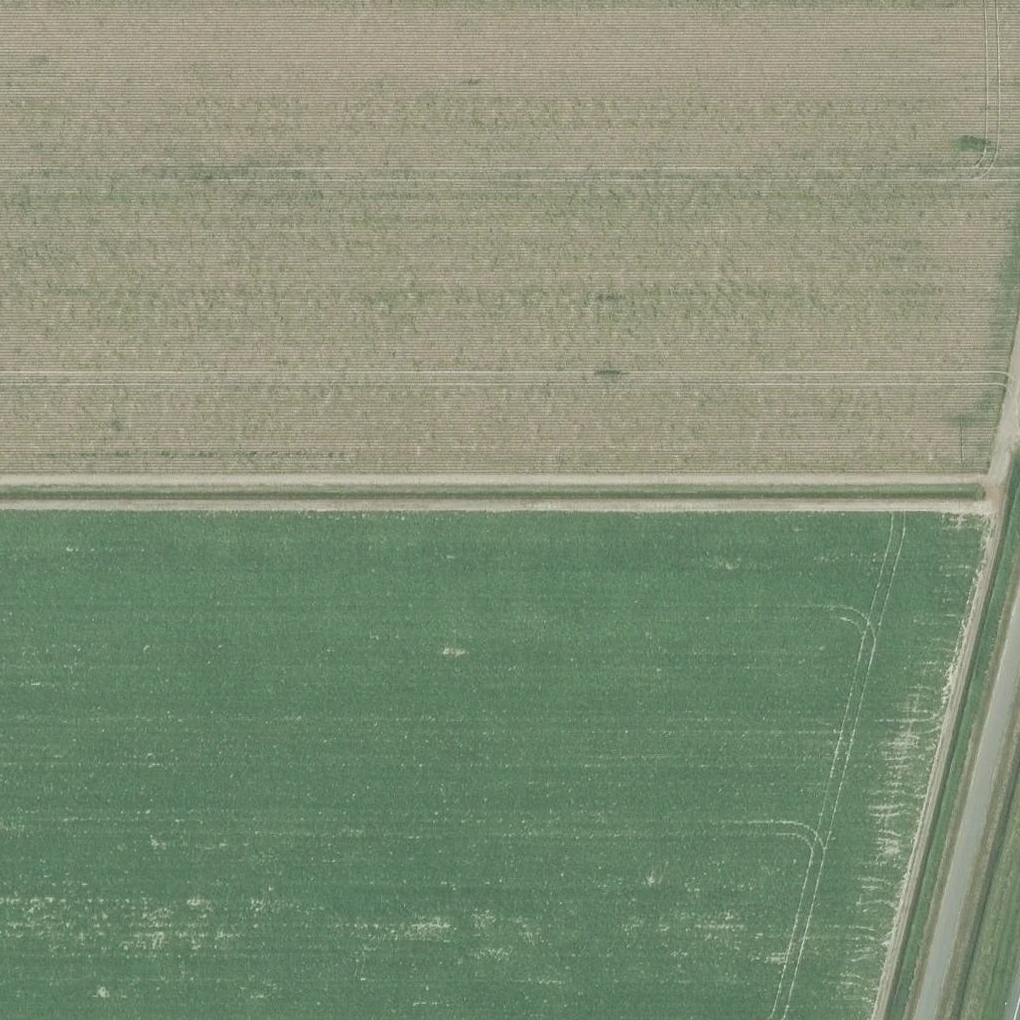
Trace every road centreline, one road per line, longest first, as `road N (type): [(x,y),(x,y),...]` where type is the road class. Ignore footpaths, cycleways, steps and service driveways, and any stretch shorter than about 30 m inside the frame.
road 1 (unclassified): [(923,1019),(1019,626)]

